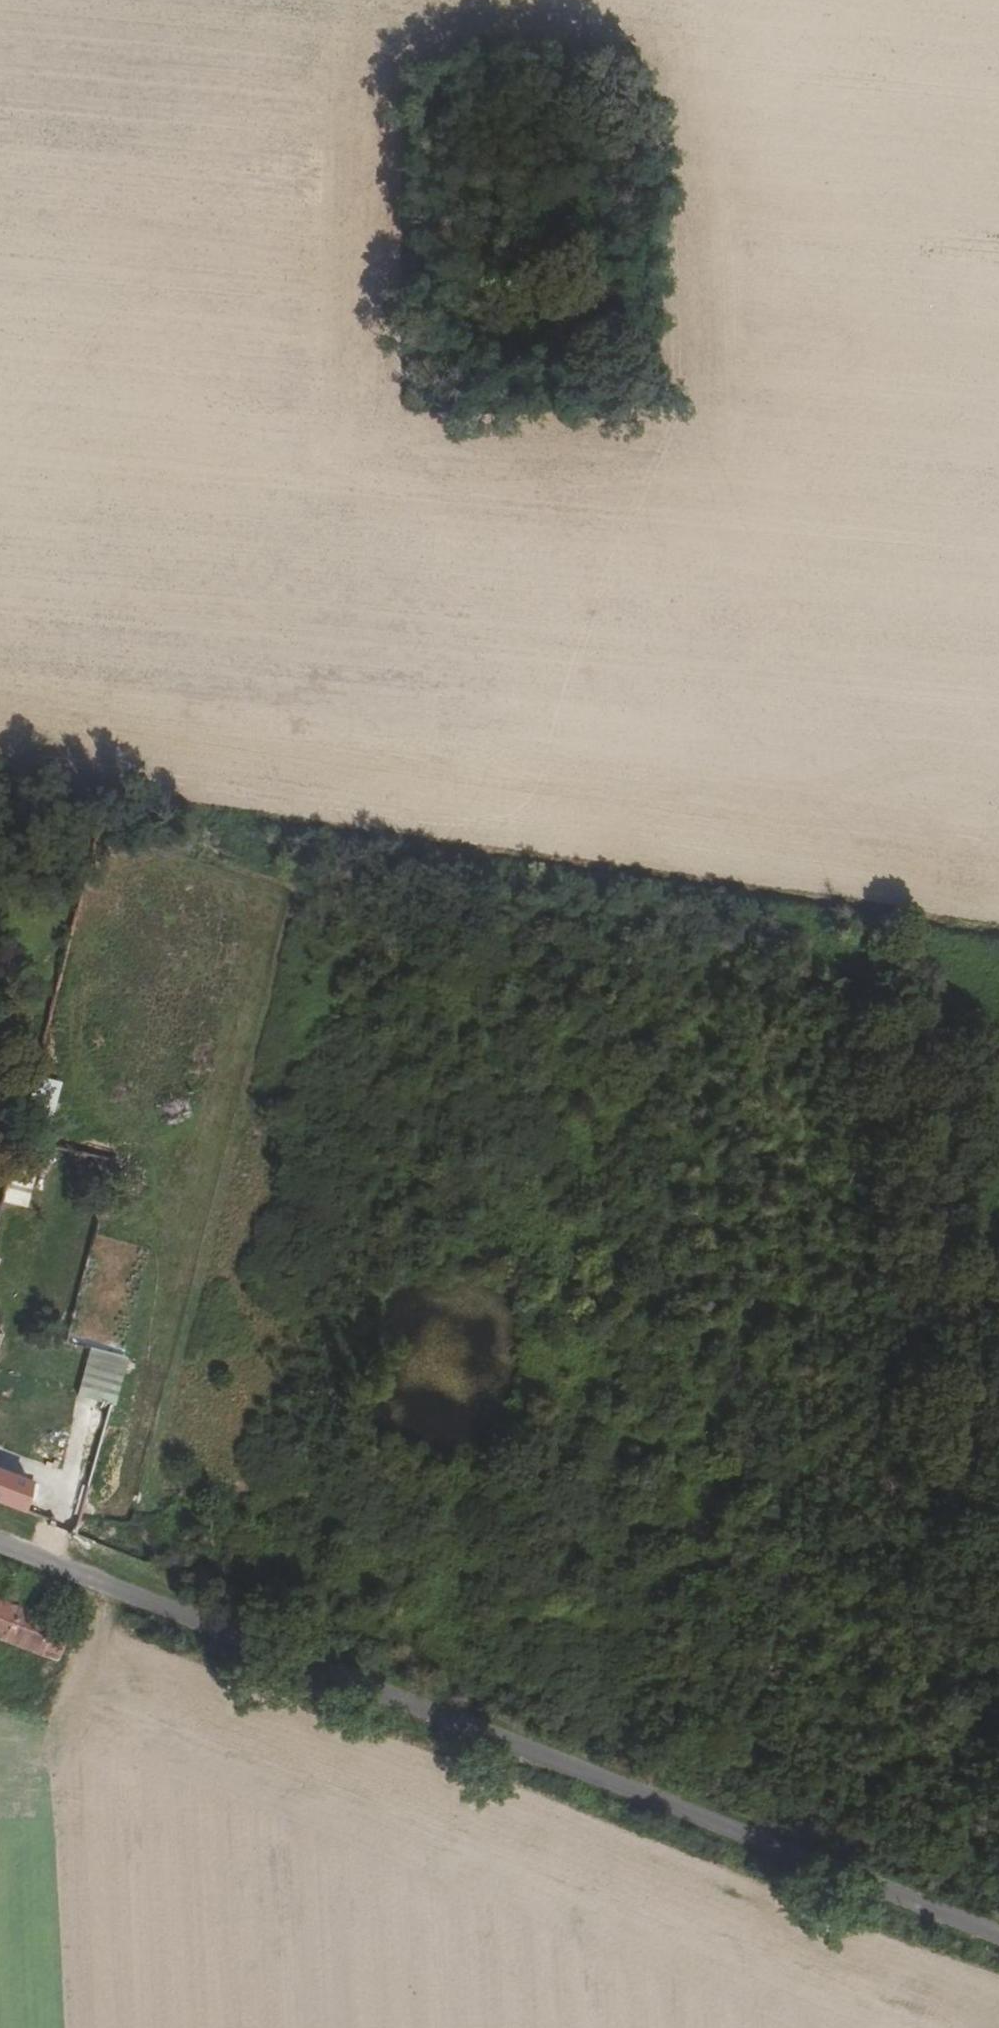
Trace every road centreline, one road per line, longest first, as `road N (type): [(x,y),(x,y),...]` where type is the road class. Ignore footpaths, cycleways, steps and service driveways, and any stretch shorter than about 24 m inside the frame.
road 1 (unclassified): [(0,1551),(998,1936)]

